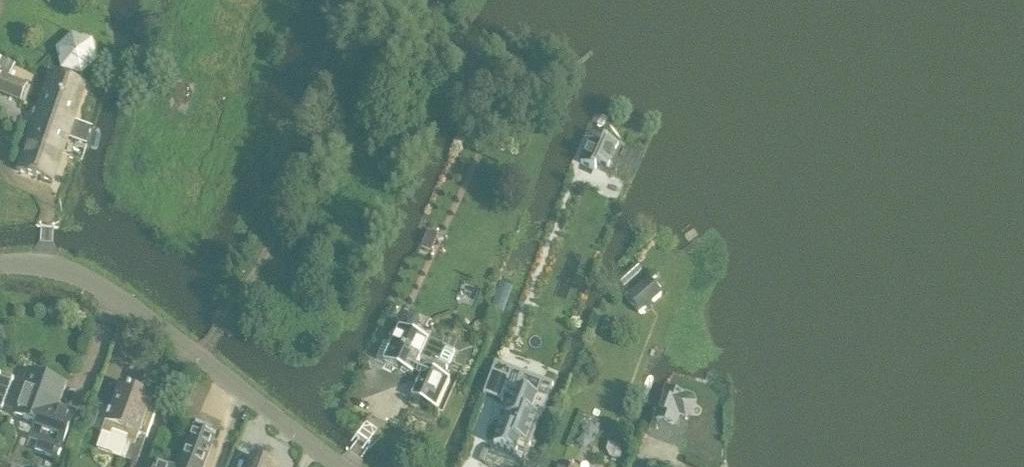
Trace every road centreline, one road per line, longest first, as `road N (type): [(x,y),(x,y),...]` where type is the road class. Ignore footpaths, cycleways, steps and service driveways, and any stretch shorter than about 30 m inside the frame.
road 1 (tertiary): [(346,466),(115,296),(46,267),(0,263)]
road 2 (track): [(199,359),(265,254),(359,0)]

